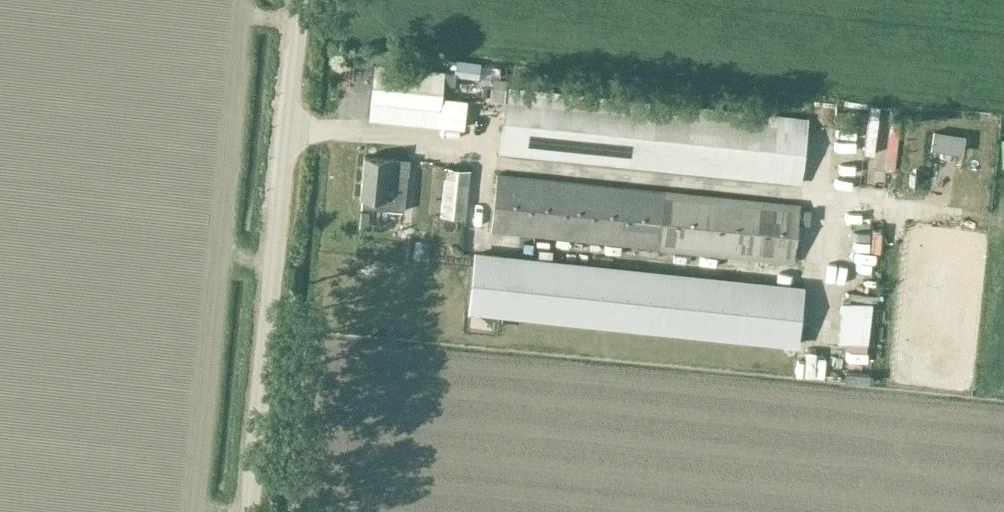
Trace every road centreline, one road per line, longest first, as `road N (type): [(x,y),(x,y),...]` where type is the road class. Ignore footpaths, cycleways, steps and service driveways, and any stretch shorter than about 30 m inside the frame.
road 1 (unclassified): [(244,511),(293,0)]

